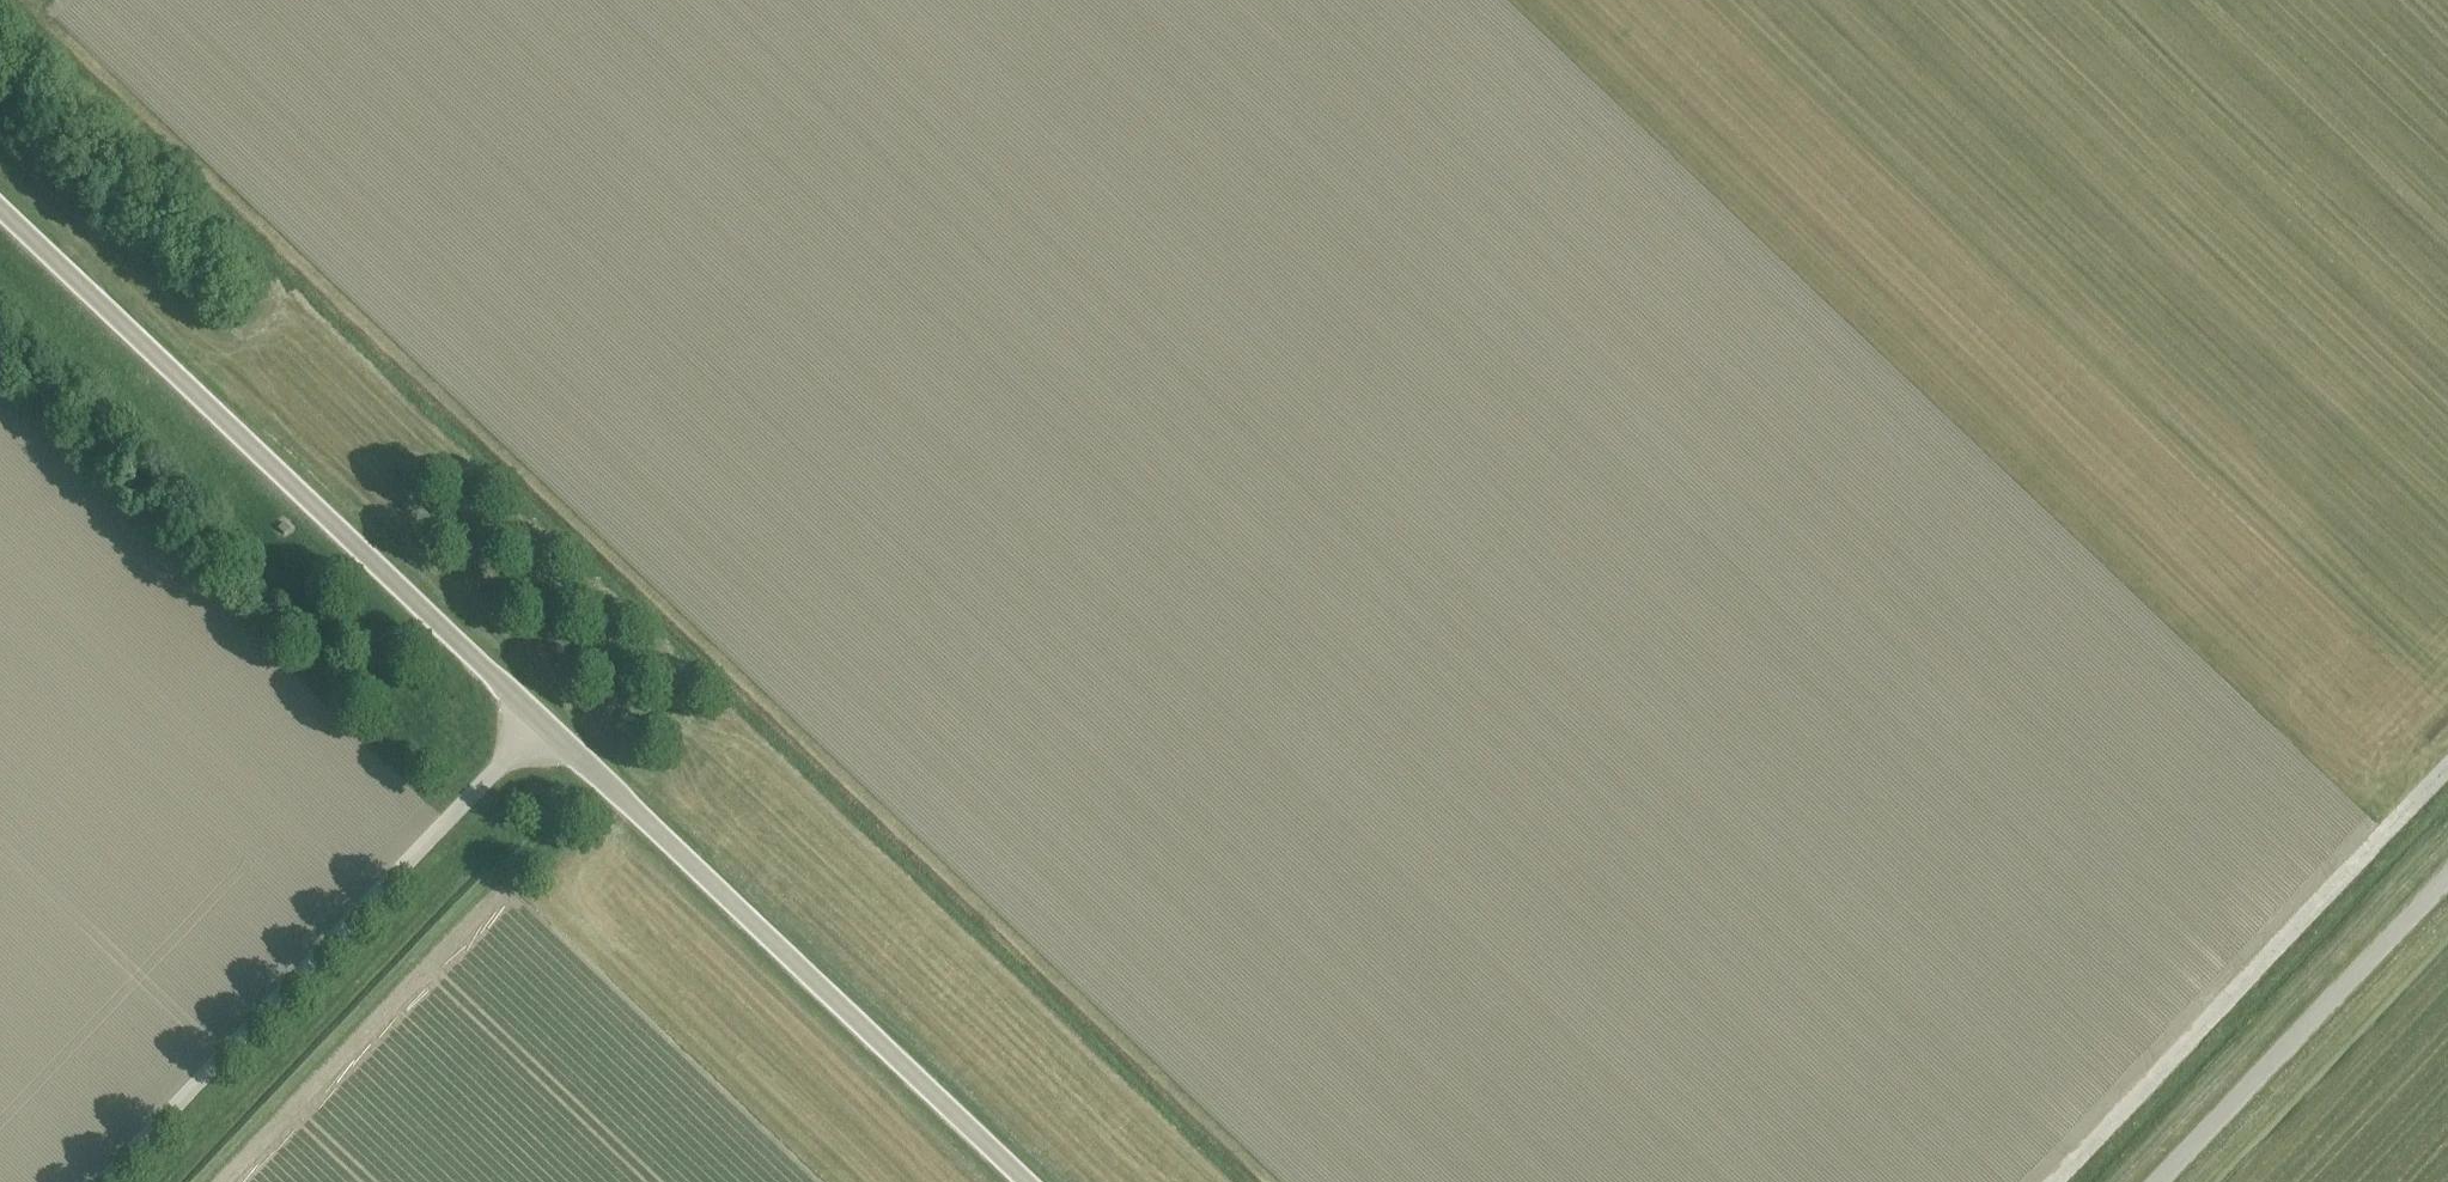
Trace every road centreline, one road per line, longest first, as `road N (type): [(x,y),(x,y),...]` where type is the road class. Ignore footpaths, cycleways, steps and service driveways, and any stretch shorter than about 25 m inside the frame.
road 1 (tertiary): [(1027,1181),(0,210)]
road 2 (tertiary): [(2163,1181),(2447,881)]

